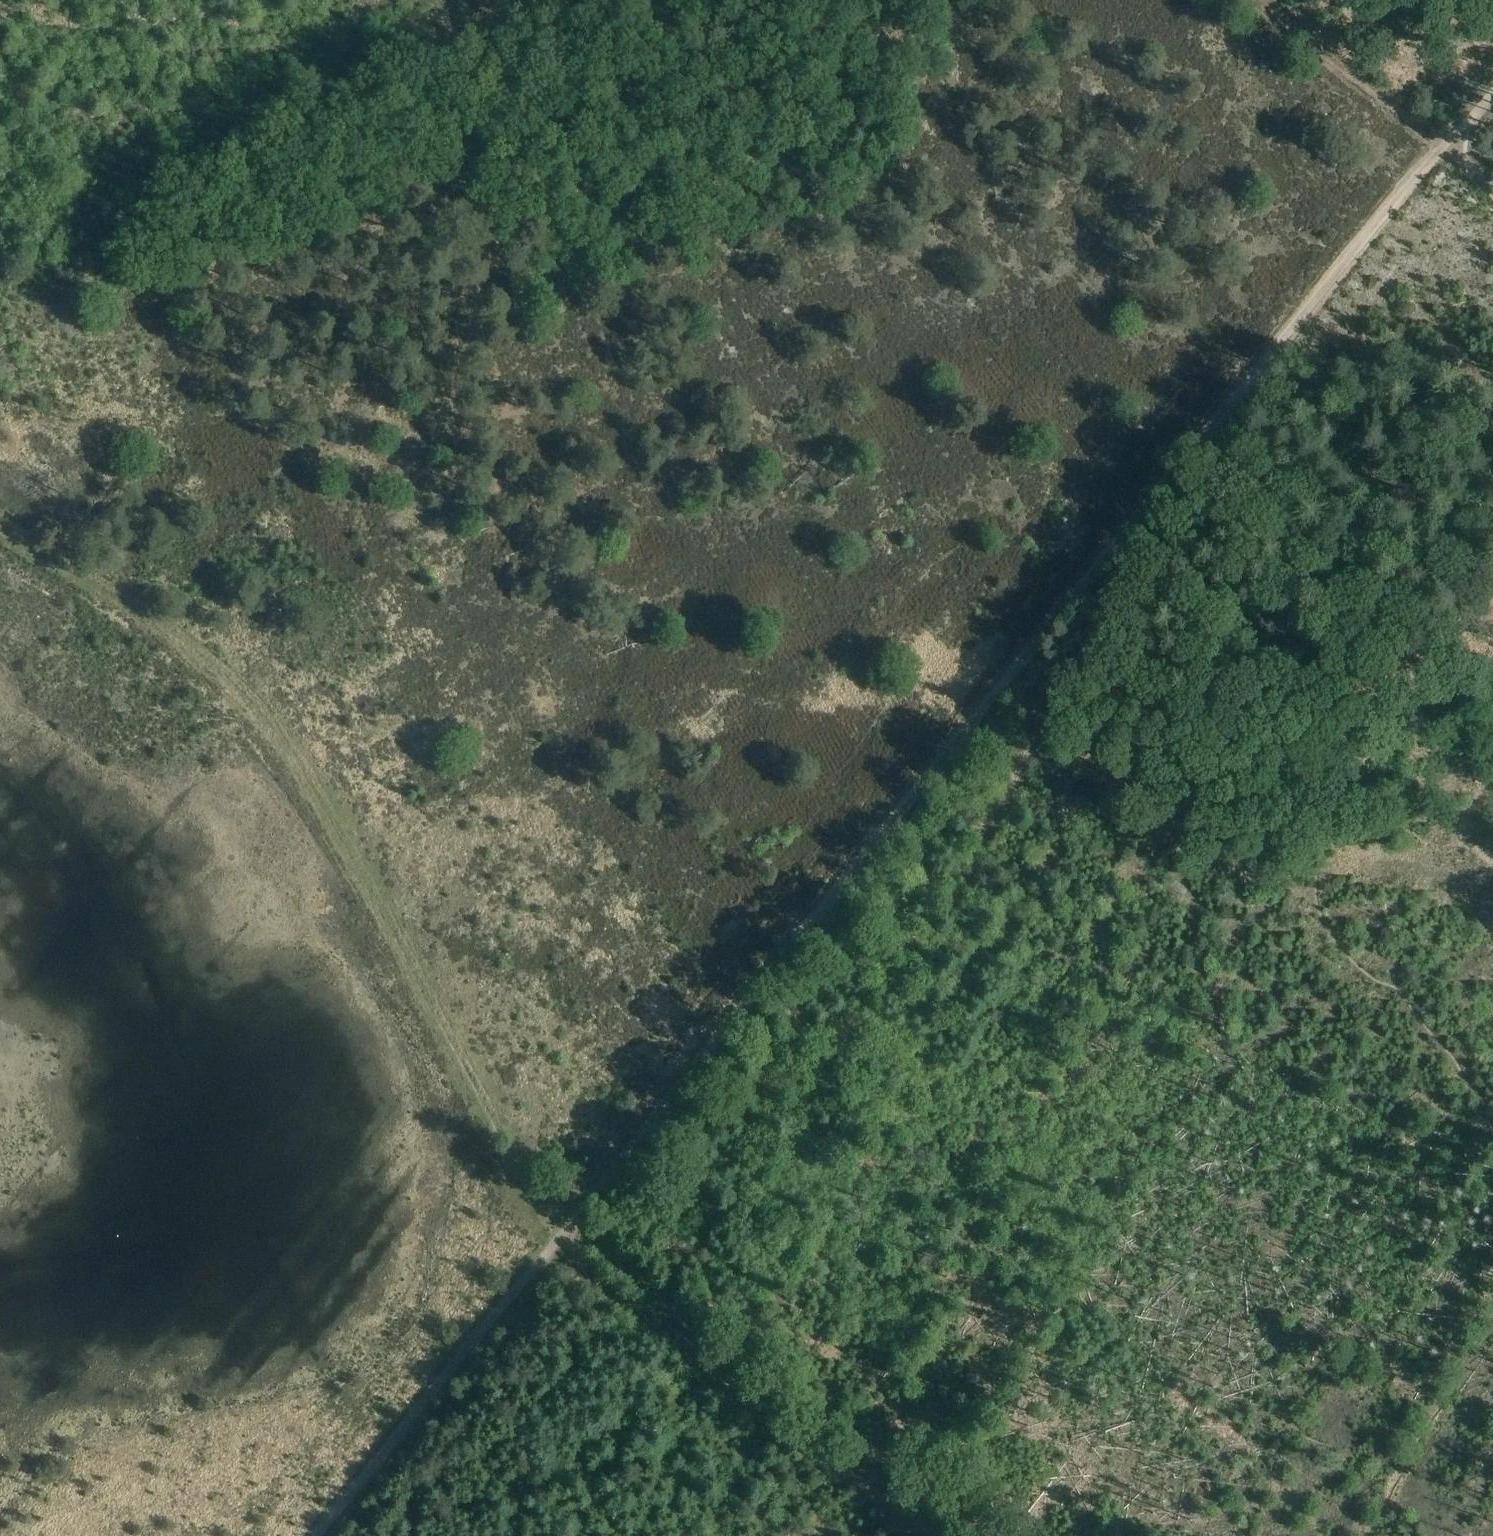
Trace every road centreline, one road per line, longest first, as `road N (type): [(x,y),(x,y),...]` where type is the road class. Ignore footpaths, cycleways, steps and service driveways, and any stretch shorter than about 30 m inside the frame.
road 1 (track): [(553,1251),(1444,144),(1264,0)]
road 2 (track): [(553,1251),(926,1535)]
road 3 (track): [(318,1535),(553,1251)]

